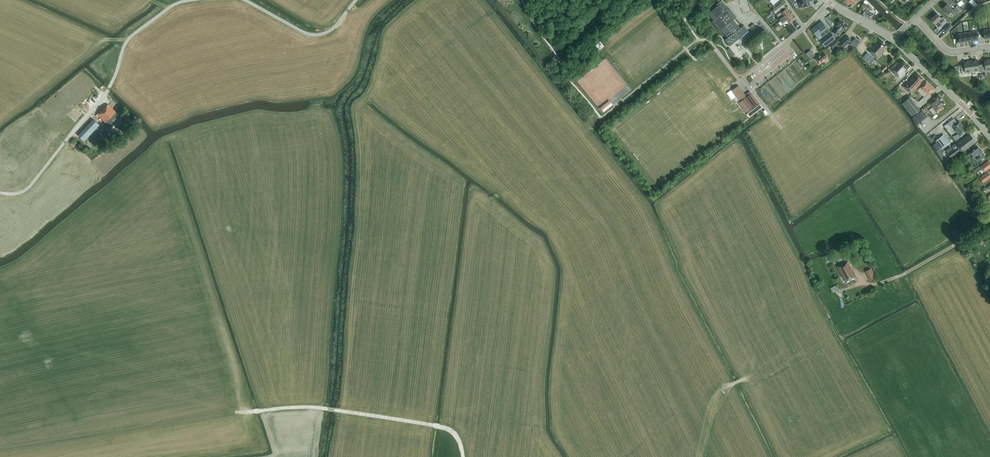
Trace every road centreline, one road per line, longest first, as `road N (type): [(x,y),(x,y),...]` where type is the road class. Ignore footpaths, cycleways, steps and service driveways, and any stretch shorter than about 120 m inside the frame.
road 1 (unclassified): [(0,192),(31,186),(105,94),(128,40),(188,0)]
road 2 (track): [(328,409),(448,429),(463,456)]
road 3 (residential): [(716,50),(745,76),(830,3)]
road 4 (tertiary): [(989,137),(893,39)]
road 5 (unclassified): [(244,0),(311,35),(332,29),(356,0)]

